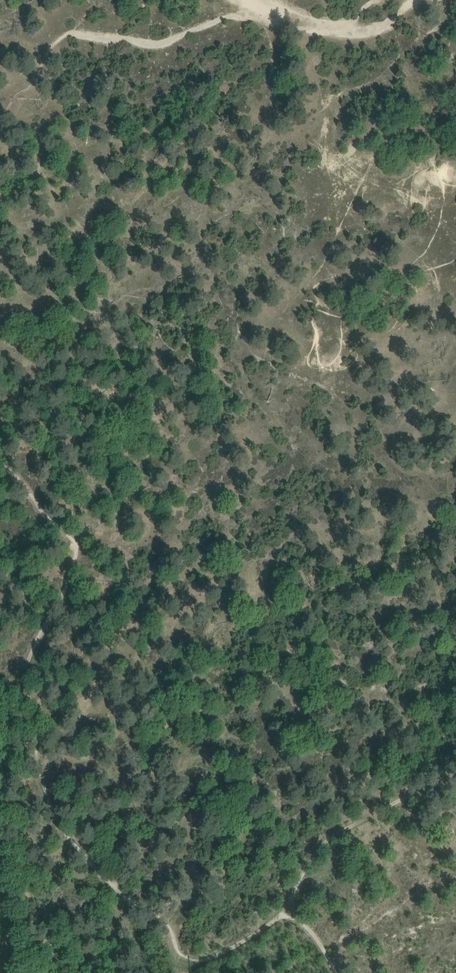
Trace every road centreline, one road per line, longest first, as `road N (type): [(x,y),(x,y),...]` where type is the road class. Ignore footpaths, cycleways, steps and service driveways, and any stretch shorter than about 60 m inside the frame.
road 1 (track): [(287,911),(216,956),(189,958),(167,923),(114,886),(68,837),(37,763),(27,682),(76,543),(0,460)]
road 2 (track): [(455,783),(427,788),(325,843),(287,911)]

